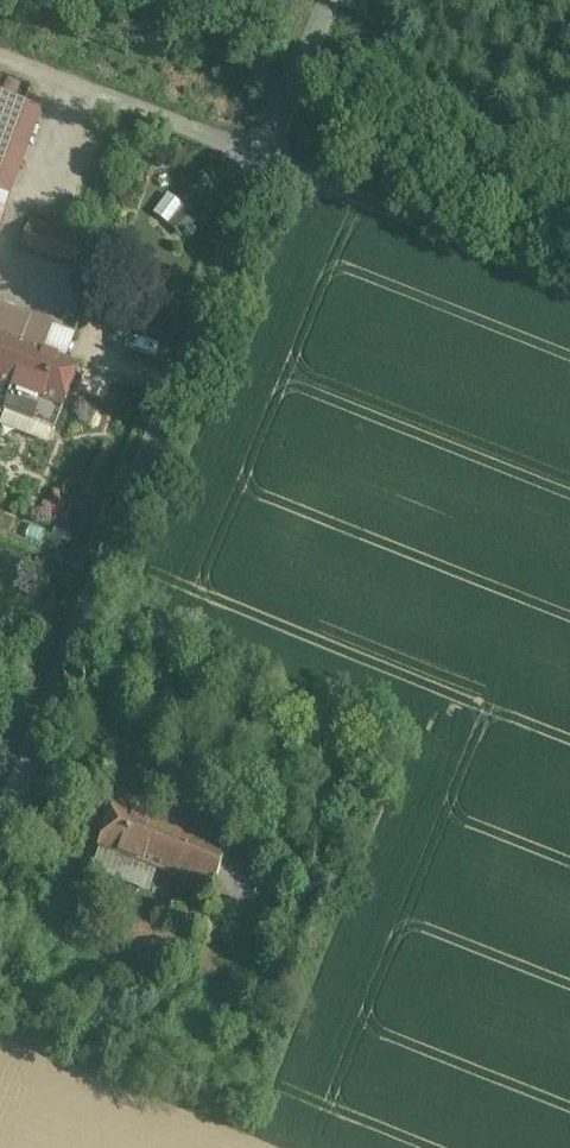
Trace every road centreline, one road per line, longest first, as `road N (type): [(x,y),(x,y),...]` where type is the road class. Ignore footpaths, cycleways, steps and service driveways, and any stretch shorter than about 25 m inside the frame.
road 1 (unclassified): [(0,827),(324,0)]
road 2 (track): [(0,56),(569,281)]

